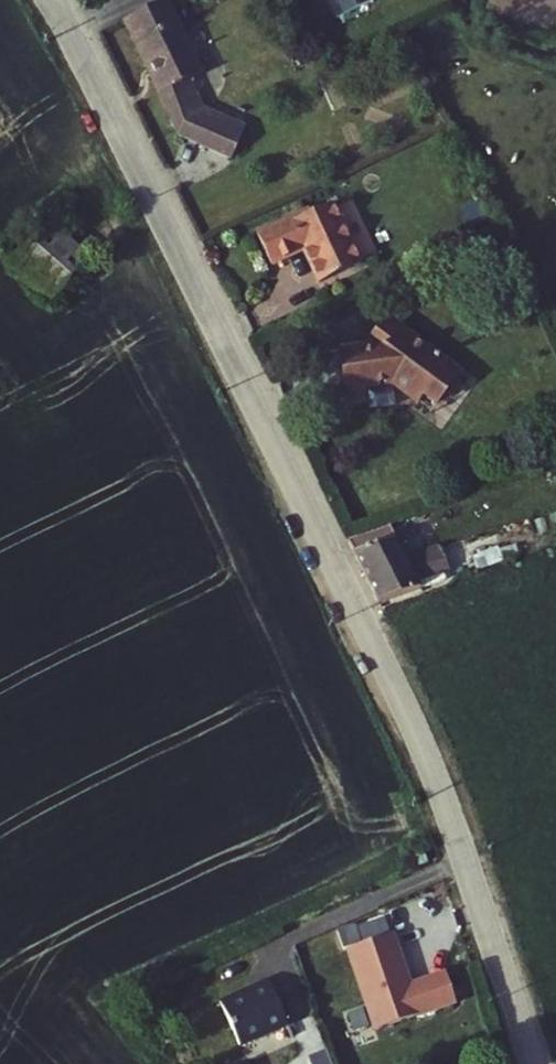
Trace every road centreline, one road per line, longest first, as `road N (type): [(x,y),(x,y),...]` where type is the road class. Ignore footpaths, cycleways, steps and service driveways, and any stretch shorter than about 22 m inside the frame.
road 1 (residential): [(532,1063),(414,728),(52,0)]

